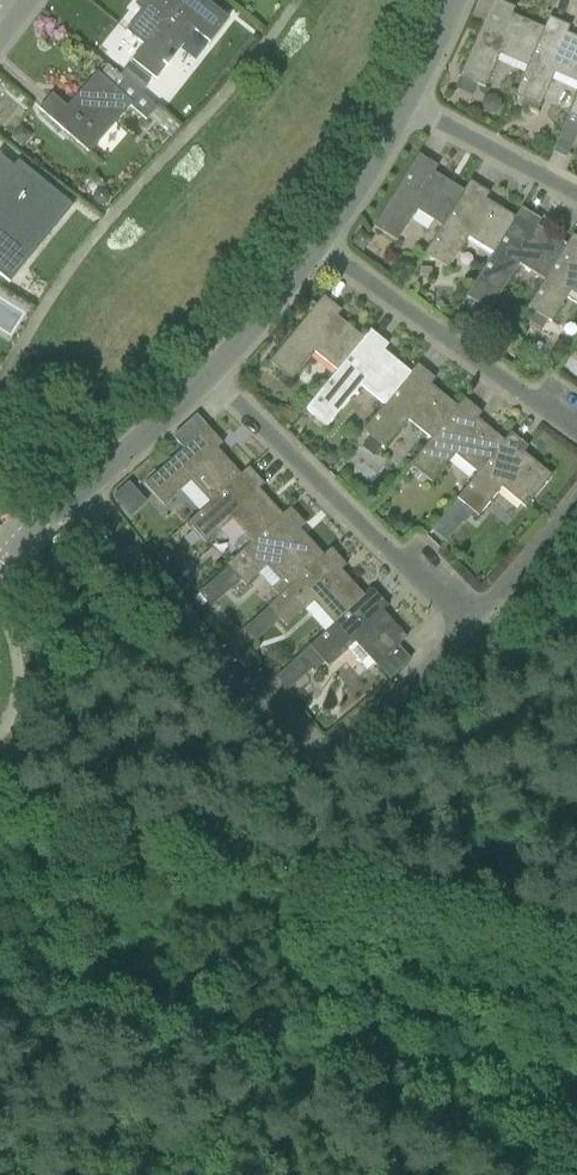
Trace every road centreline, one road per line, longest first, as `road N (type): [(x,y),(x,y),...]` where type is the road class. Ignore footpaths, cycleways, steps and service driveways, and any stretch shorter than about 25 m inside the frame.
road 1 (residential): [(466,626),(335,750),(298,763),(79,490)]
road 2 (residential): [(466,626),(209,376)]
road 3 (residential): [(576,427),(318,248)]
road 4 (residential): [(576,196),(407,104)]
road 5 (residential): [(79,490),(209,376)]
road 6 (residential): [(318,248),(407,104)]
road 7 (residential): [(209,376),(318,248)]
road 8 (residential): [(576,499),(466,626)]

